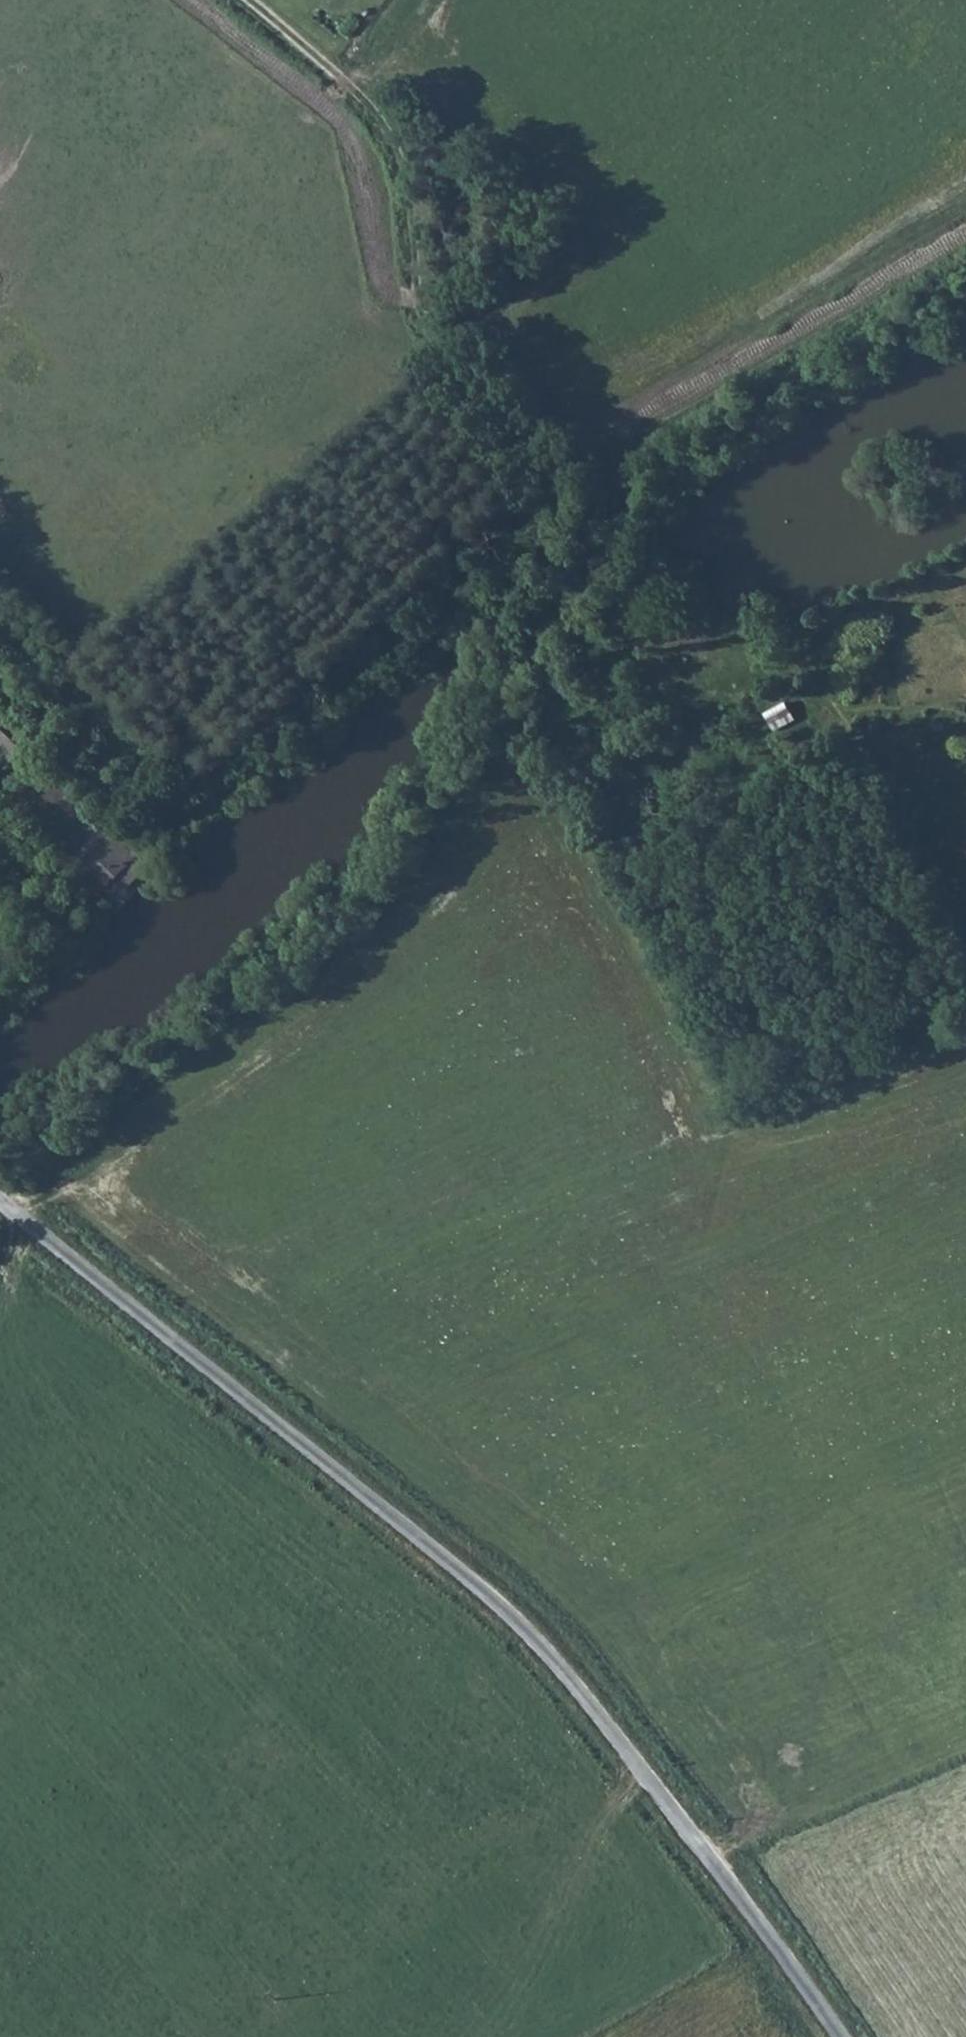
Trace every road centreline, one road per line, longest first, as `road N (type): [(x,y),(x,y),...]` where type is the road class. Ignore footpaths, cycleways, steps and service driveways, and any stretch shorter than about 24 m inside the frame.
road 1 (unclassified): [(0,1203),(525,1629),(609,1723),(825,2036)]
road 2 (track): [(429,316),(389,138),(341,80),(248,0)]

